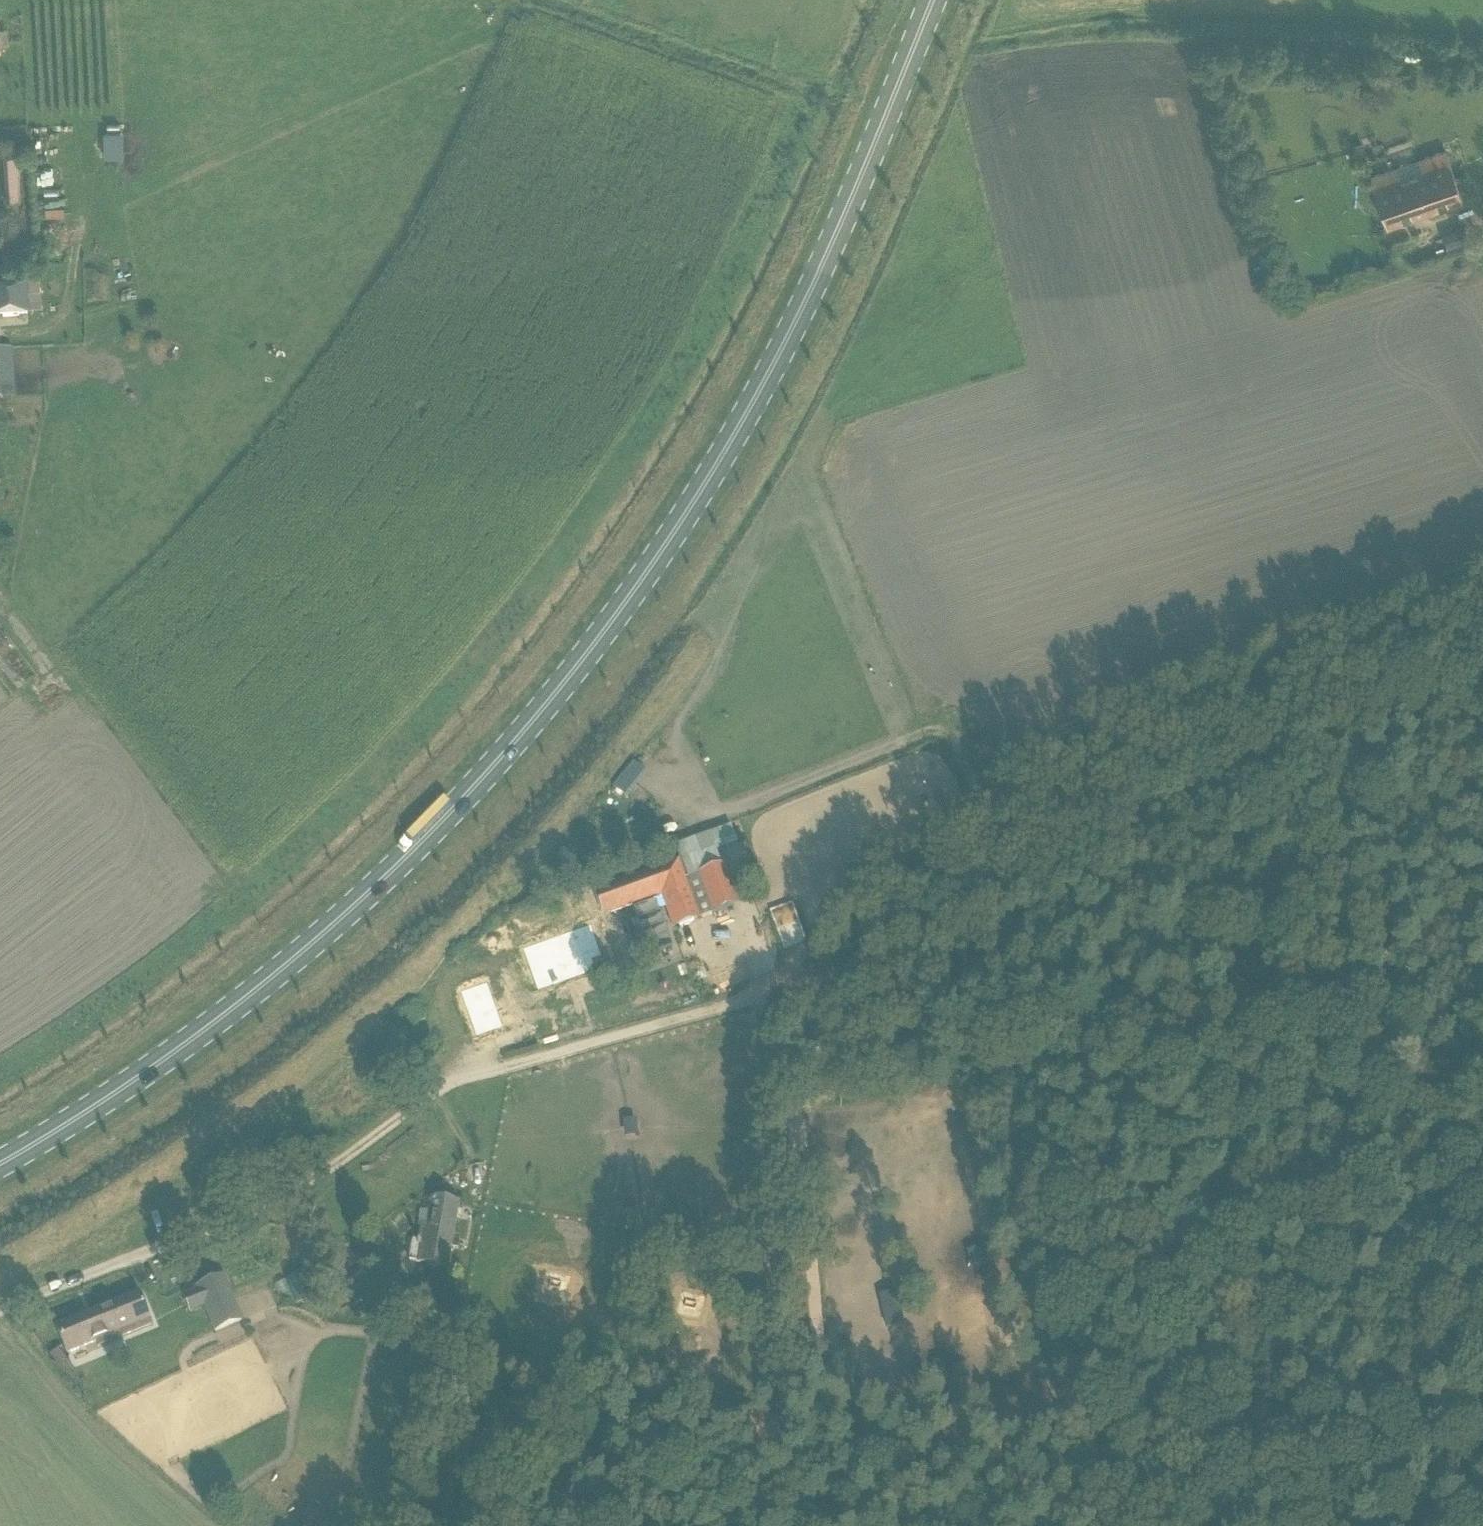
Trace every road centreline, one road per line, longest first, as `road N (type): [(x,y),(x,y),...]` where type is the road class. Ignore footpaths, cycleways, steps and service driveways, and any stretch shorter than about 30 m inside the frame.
road 1 (track): [(1482,583),(1048,742),(967,828),(763,983),(704,1012),(430,1092),(344,1159),(263,1206),(0,1310)]
road 2 (primary): [(0,1162),(142,1074),(330,927),(443,819),(568,676),(669,537),(774,363),(933,0)]

